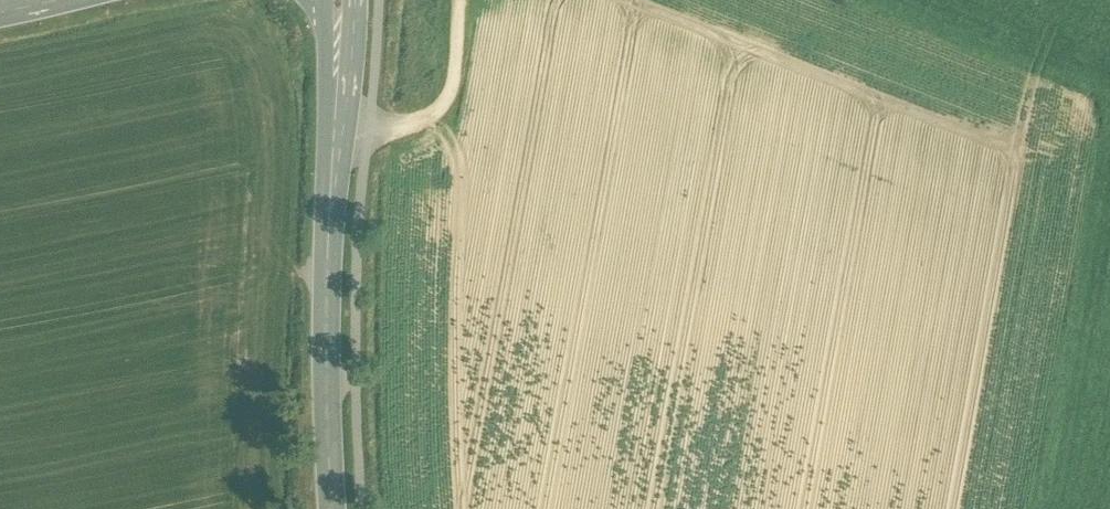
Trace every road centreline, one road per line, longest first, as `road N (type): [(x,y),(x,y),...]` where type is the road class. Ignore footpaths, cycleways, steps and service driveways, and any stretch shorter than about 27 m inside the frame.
road 1 (secondary): [(336,88),(327,254),(333,508)]
road 2 (track): [(459,0),(456,71),(439,109),(391,127),(334,124)]

